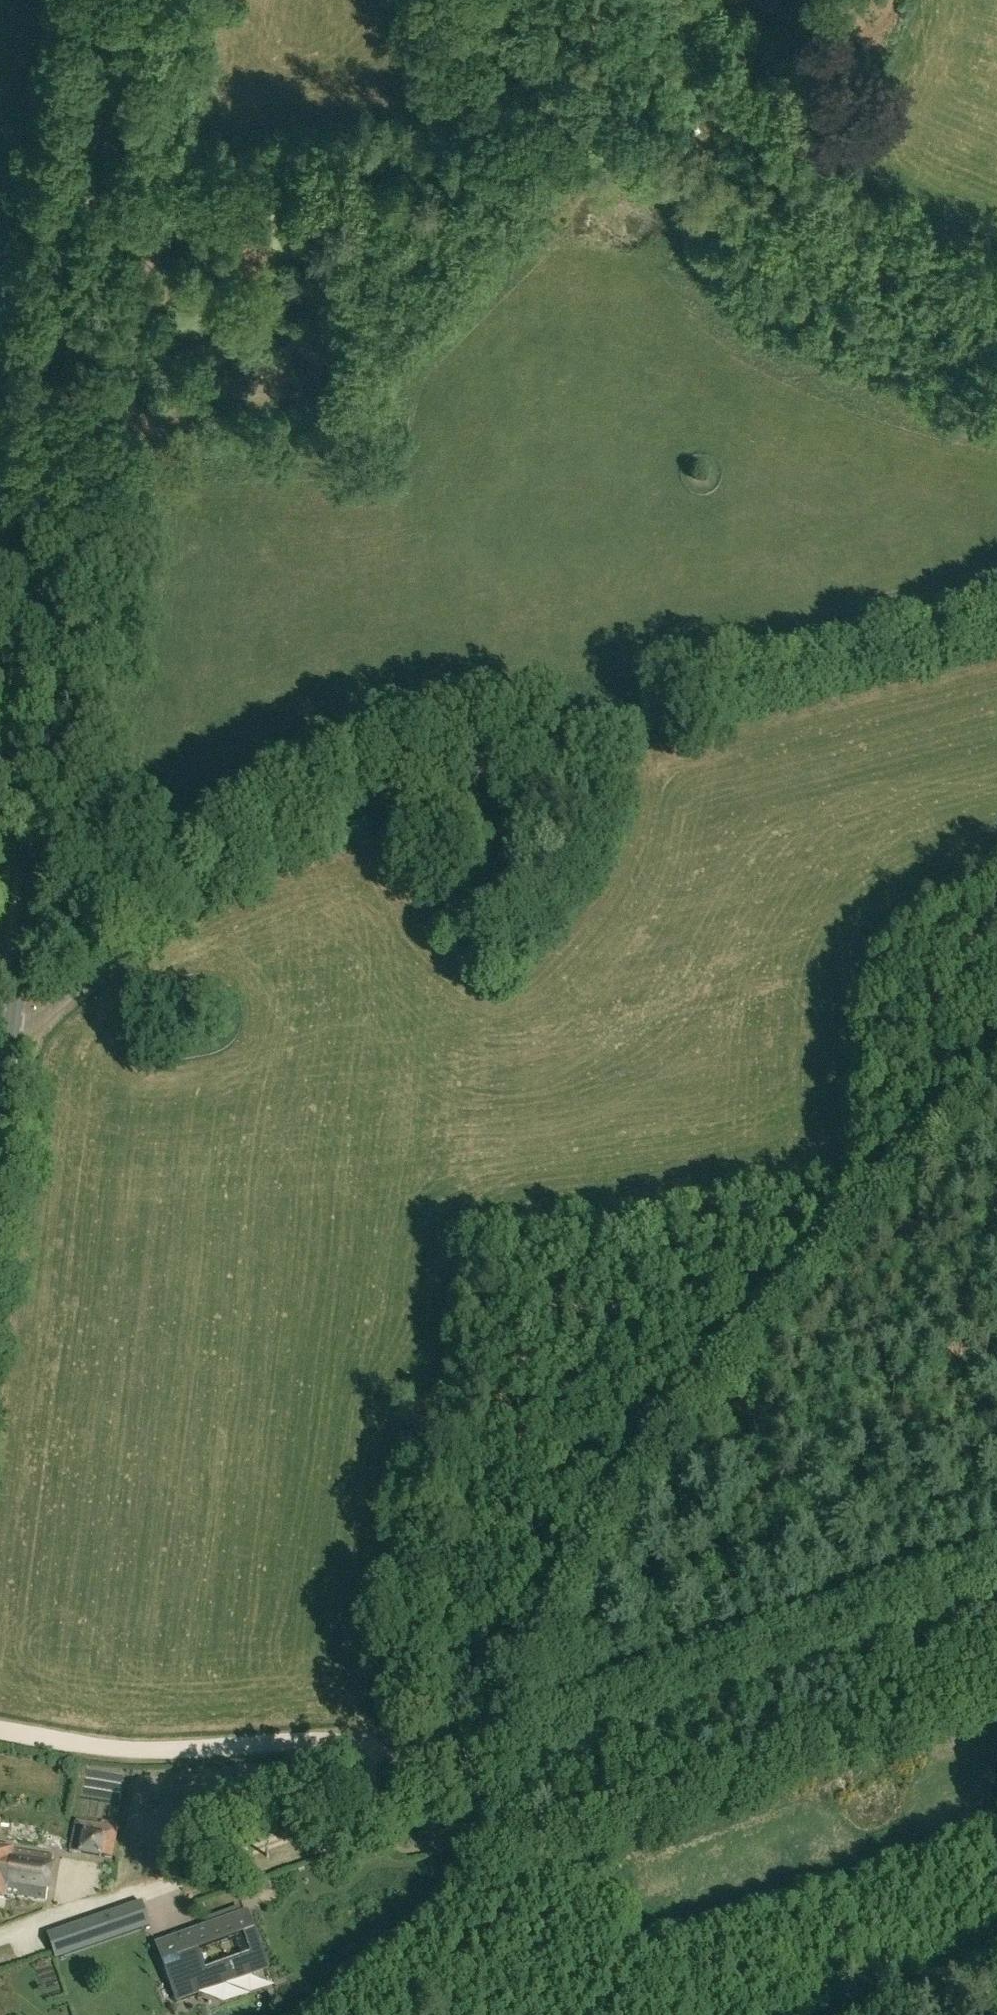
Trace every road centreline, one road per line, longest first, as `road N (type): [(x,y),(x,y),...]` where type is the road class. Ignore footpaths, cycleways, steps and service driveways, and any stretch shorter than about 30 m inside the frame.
road 1 (tertiary): [(35,862),(140,0)]
road 2 (unclassified): [(184,900),(265,833),(343,798),(996,631)]
road 3 (track): [(996,1579),(448,1775)]
road 4 (track): [(448,1775),(0,1938)]
road 5 (track): [(448,1775),(347,1741),(160,1750),(0,1731)]
road 6 (unclassified): [(15,1041),(184,900)]
road 7 (tertiary): [(15,1041),(35,862)]
road 8 (unclassified): [(184,900),(35,862)]
road 9 (tertiary): [(0,1162),(15,1041)]

